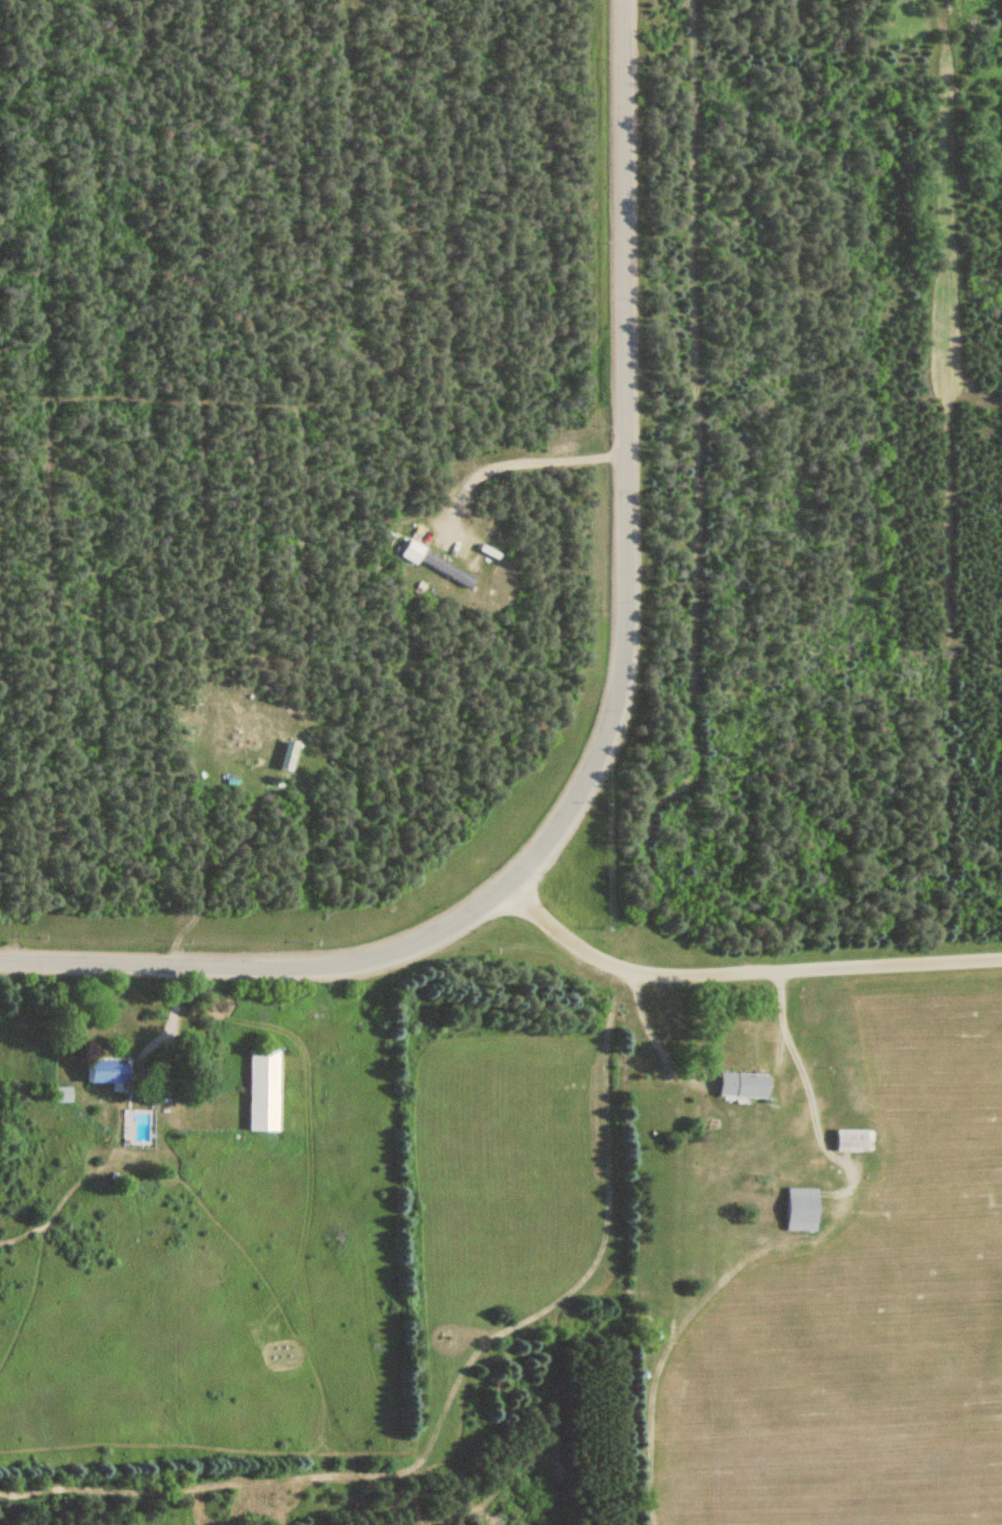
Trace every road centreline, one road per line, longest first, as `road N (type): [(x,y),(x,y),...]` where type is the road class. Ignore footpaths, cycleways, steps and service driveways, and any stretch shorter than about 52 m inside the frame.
road 1 (tertiary): [(625,0),(619,677),(609,723),(577,795),(506,885)]
road 2 (tertiary): [(506,885),(450,925),(354,964),(0,961)]
road 3 (residential): [(1001,953),(637,971),(573,942),(506,885)]

